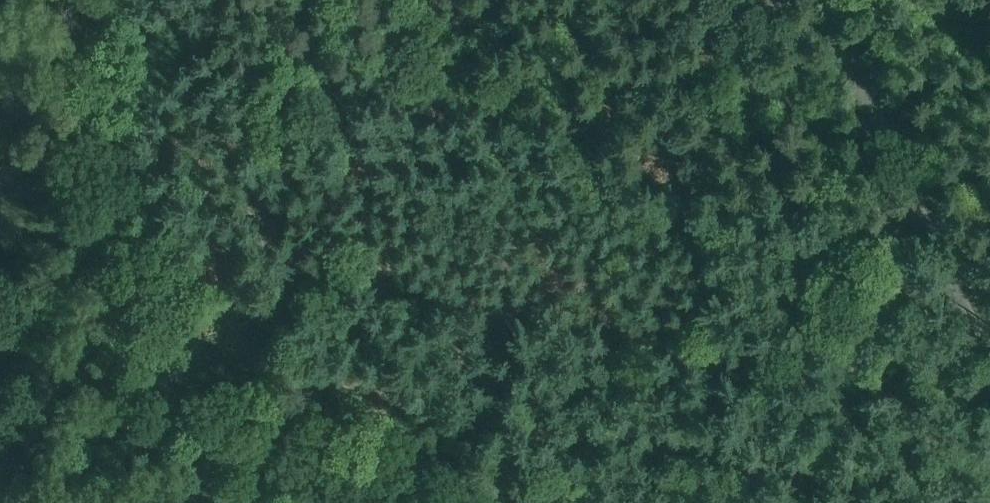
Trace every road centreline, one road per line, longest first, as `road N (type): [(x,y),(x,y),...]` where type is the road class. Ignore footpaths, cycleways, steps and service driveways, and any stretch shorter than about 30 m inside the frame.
road 1 (unclassified): [(989,363),(822,0)]

